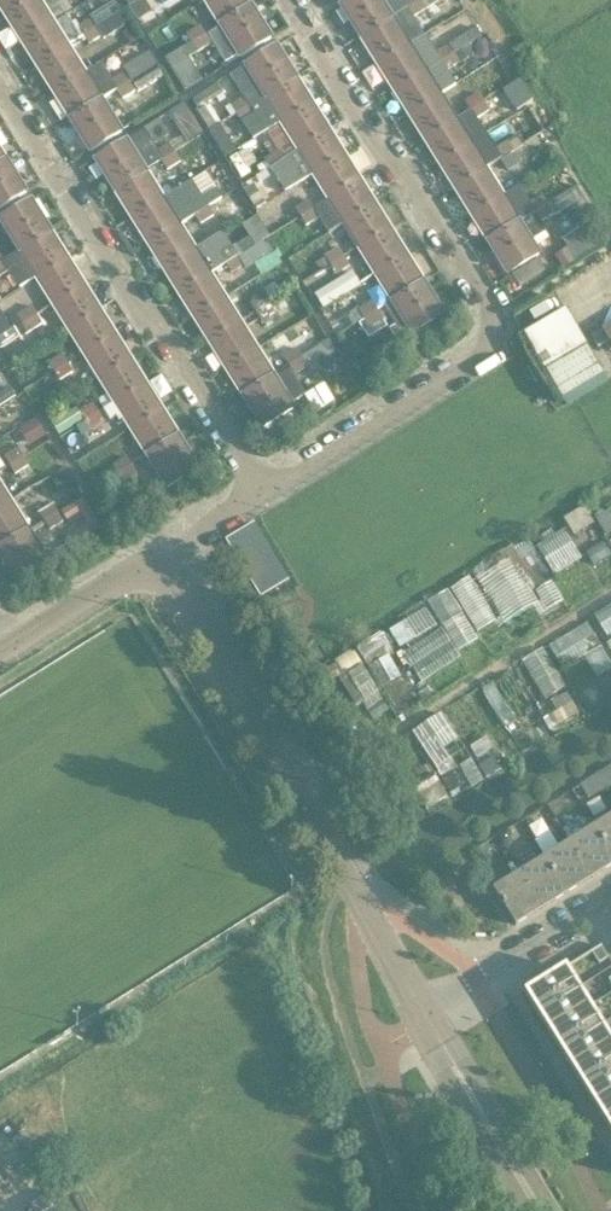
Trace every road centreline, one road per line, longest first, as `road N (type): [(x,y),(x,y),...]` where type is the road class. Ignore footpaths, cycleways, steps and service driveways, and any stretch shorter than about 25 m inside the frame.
road 1 (residential): [(267,499),(482,365),(496,333),(486,298),(292,0)]
road 2 (tertiary): [(165,575),(198,598),(427,1021)]
road 3 (residential): [(0,79),(267,499)]
road 4 (tertiary): [(427,1021),(541,1210)]
road 5 (residential): [(610,899),(475,980),(427,1021)]
road 6 (tertiary): [(12,652),(131,578),(165,575)]
road 7 (unclassified): [(165,575),(178,556),(267,499)]

